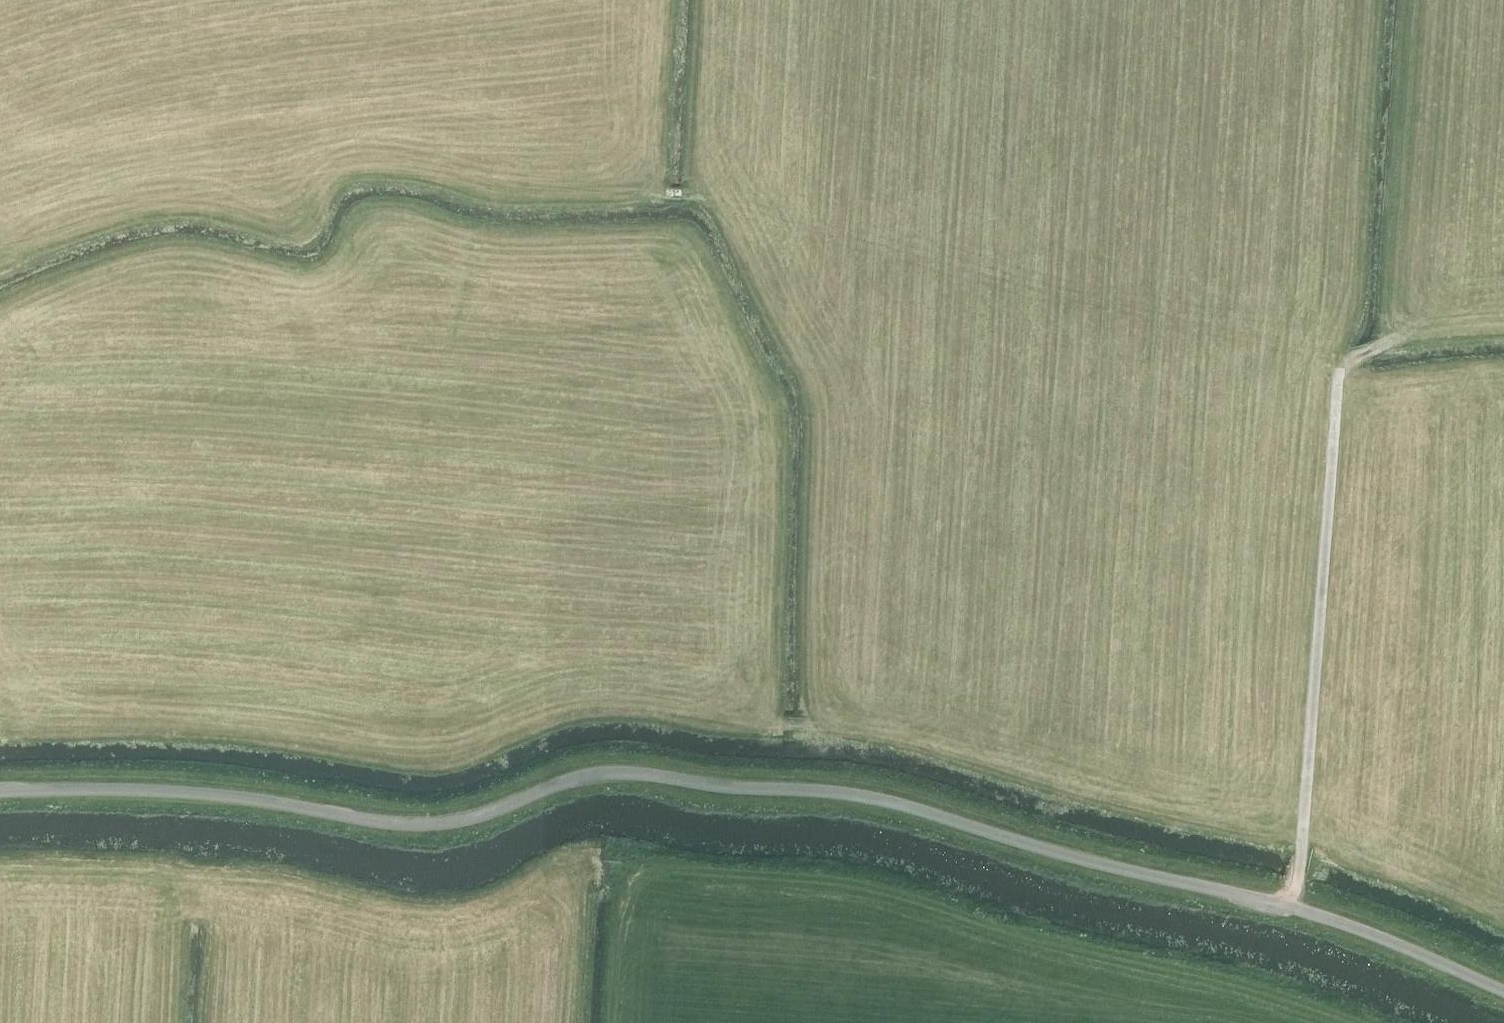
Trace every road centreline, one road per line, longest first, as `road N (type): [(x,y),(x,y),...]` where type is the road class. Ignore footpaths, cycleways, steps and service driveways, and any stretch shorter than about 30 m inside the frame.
road 1 (unclassified): [(1503,992),(1291,908),(1073,858),(850,794),(612,772),(469,819),(425,825),(199,794),(0,793)]
road 2 (track): [(1291,908),(1338,376),(1380,345)]

